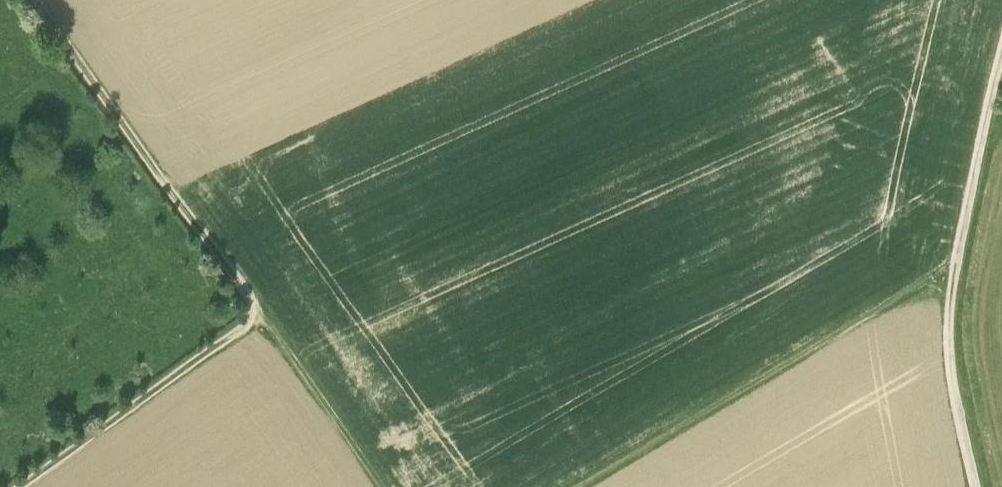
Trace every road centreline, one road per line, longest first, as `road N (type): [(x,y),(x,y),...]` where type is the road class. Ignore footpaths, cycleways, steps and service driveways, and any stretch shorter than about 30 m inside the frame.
road 1 (track): [(955,268),(929,274),(573,486)]
road 2 (track): [(253,317),(252,295),(36,0)]
road 3 (track): [(17,486),(253,317)]
road 4 (track): [(975,486),(949,344),(955,268)]
road 5 (track): [(955,268),(1001,55)]
road 6 (track): [(383,486),(268,323),(253,317)]

